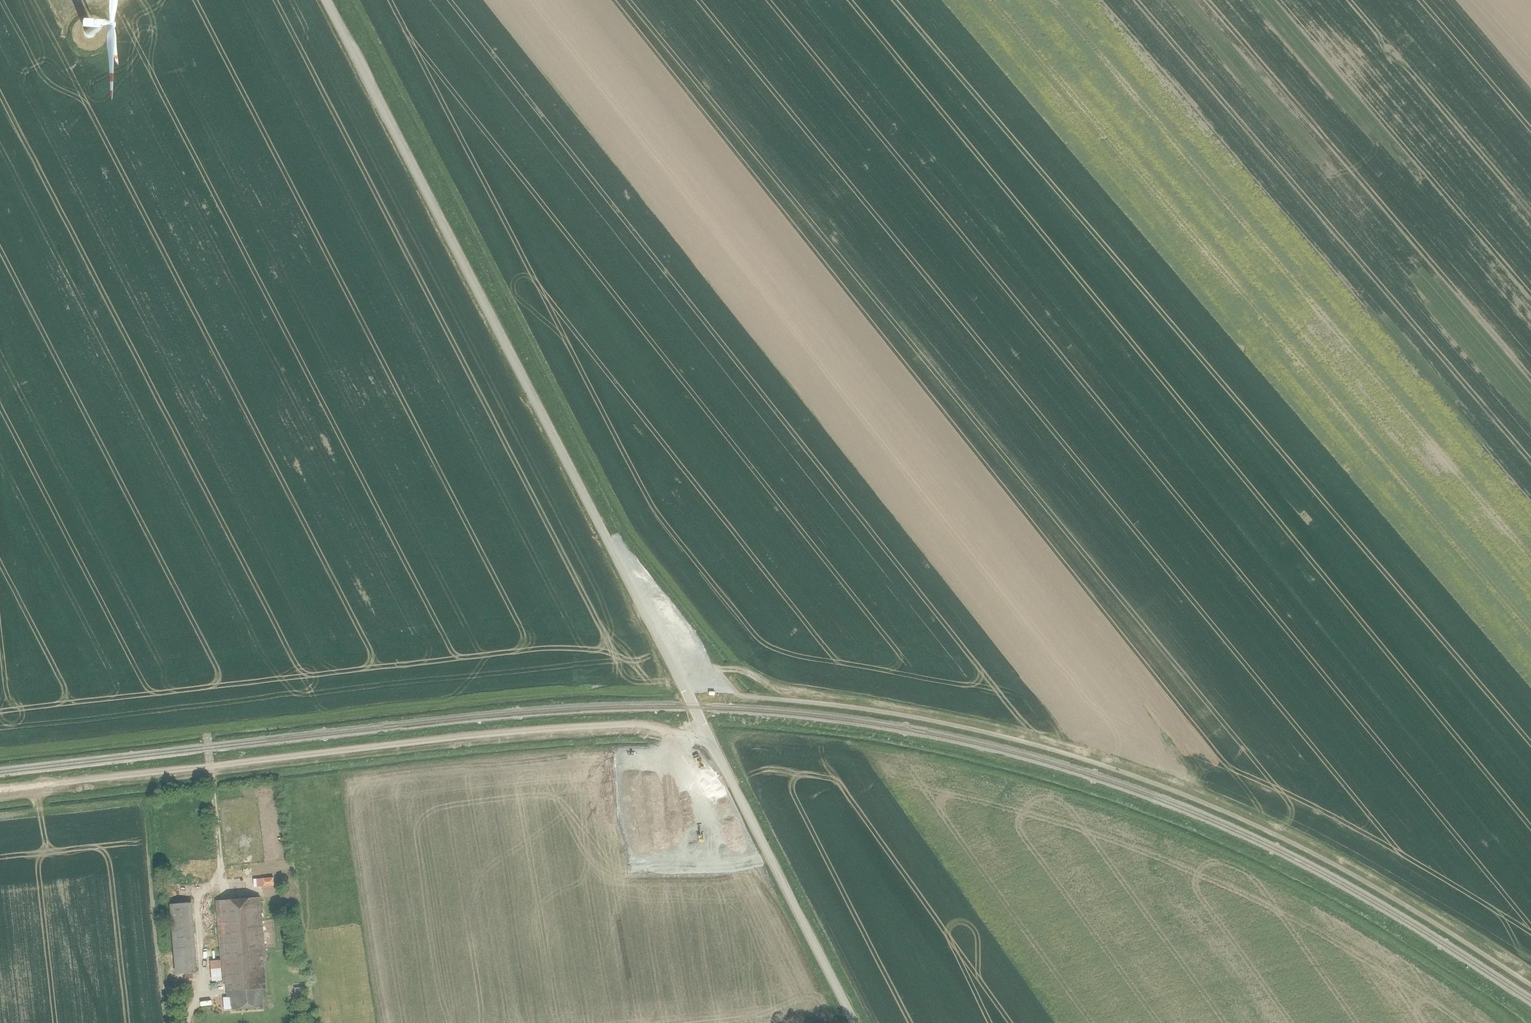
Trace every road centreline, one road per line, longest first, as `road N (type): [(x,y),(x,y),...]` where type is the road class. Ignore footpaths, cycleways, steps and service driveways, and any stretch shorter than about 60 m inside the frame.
road 1 (unclassified): [(860,1022),(327,0)]

